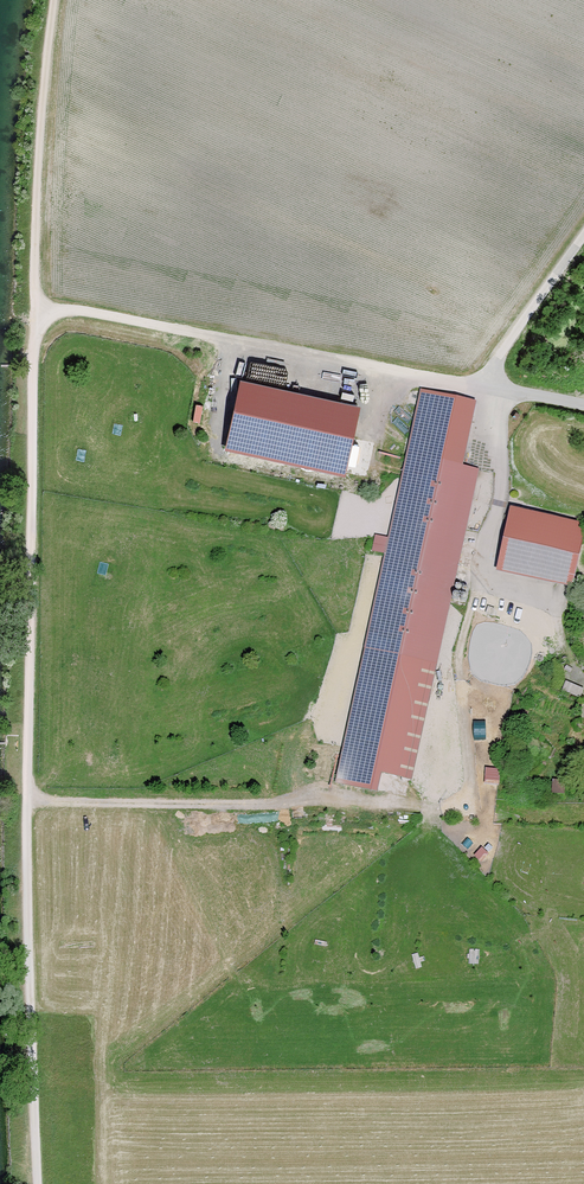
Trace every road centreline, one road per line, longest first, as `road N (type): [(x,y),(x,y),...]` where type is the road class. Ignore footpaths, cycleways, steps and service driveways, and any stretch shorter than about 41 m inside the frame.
road 1 (track): [(33,312),(27,801),(39,1183)]
road 2 (track): [(480,387),(80,313),(33,312)]
road 3 (track): [(33,312),(54,0)]
road 4 (track): [(27,801),(328,804)]
road 5 (track): [(480,578),(458,655),(472,804)]
road 6 (track): [(583,238),(480,387)]

